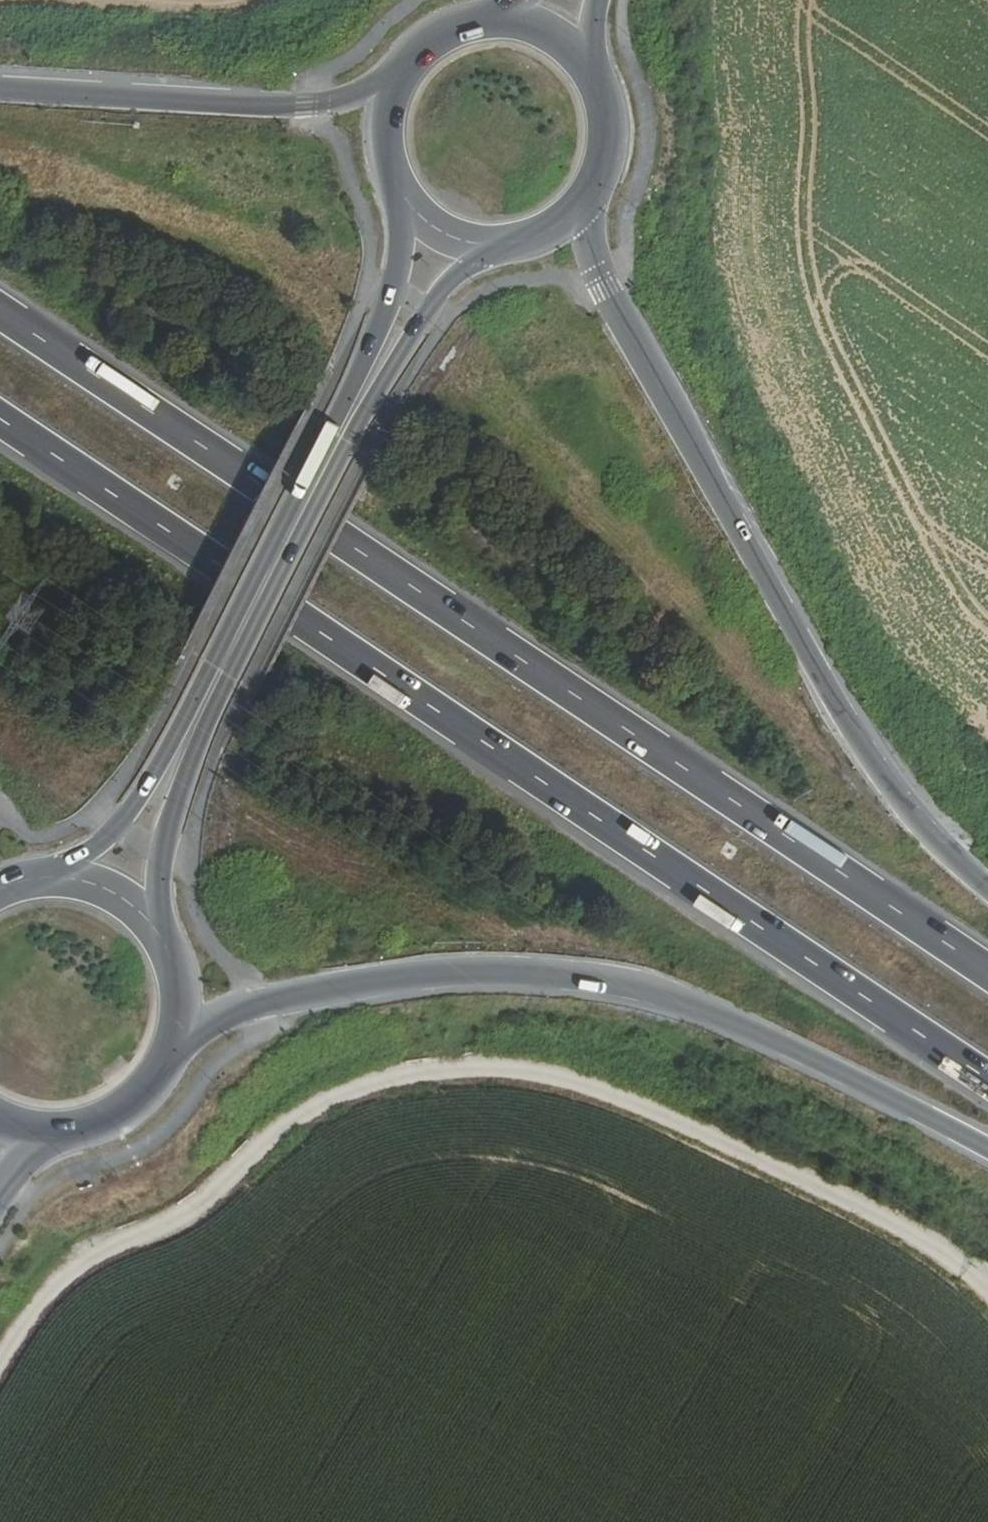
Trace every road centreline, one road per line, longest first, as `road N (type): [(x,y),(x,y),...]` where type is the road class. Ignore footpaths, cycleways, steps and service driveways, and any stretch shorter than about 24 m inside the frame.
road 1 (motorway): [(987,973),(0,313)]
road 2 (motorway): [(0,425),(987,1081)]
road 3 (track): [(0,1369),(73,1267),(169,1224),(298,1112),(411,1072),(508,1069),(613,1094),(954,1250),(987,1287)]
road 4 (motorway): [(160,1068),(185,1040),(239,1007),(401,975),(568,973),(693,1004),(987,1148)]
road 5 (motorway): [(987,891),(944,853),(872,768),(600,279),(586,236),(591,193)]
road 6 (motorway): [(410,61),(350,98),(304,107),(0,88)]
road 7 (secondary): [(222,669),(114,830),(76,859),(29,879)]
road 8 (secondary): [(158,935),(165,841),(222,669)]
road 9 (secondary): [(222,669),(338,436)]
road 10 (secondary): [(338,436),(450,283),(507,247)]
road 11 (secondary): [(404,203),(401,264),(338,436)]
road 12 (secondary): [(410,61),(388,98),(382,142),(404,203)]
road 13 (secondary): [(158,935),(102,888),(29,879)]
road 14 (secondary): [(160,1068),(178,1001),(158,935)]
road 15 (secondary): [(591,193),(607,130),(585,69)]

